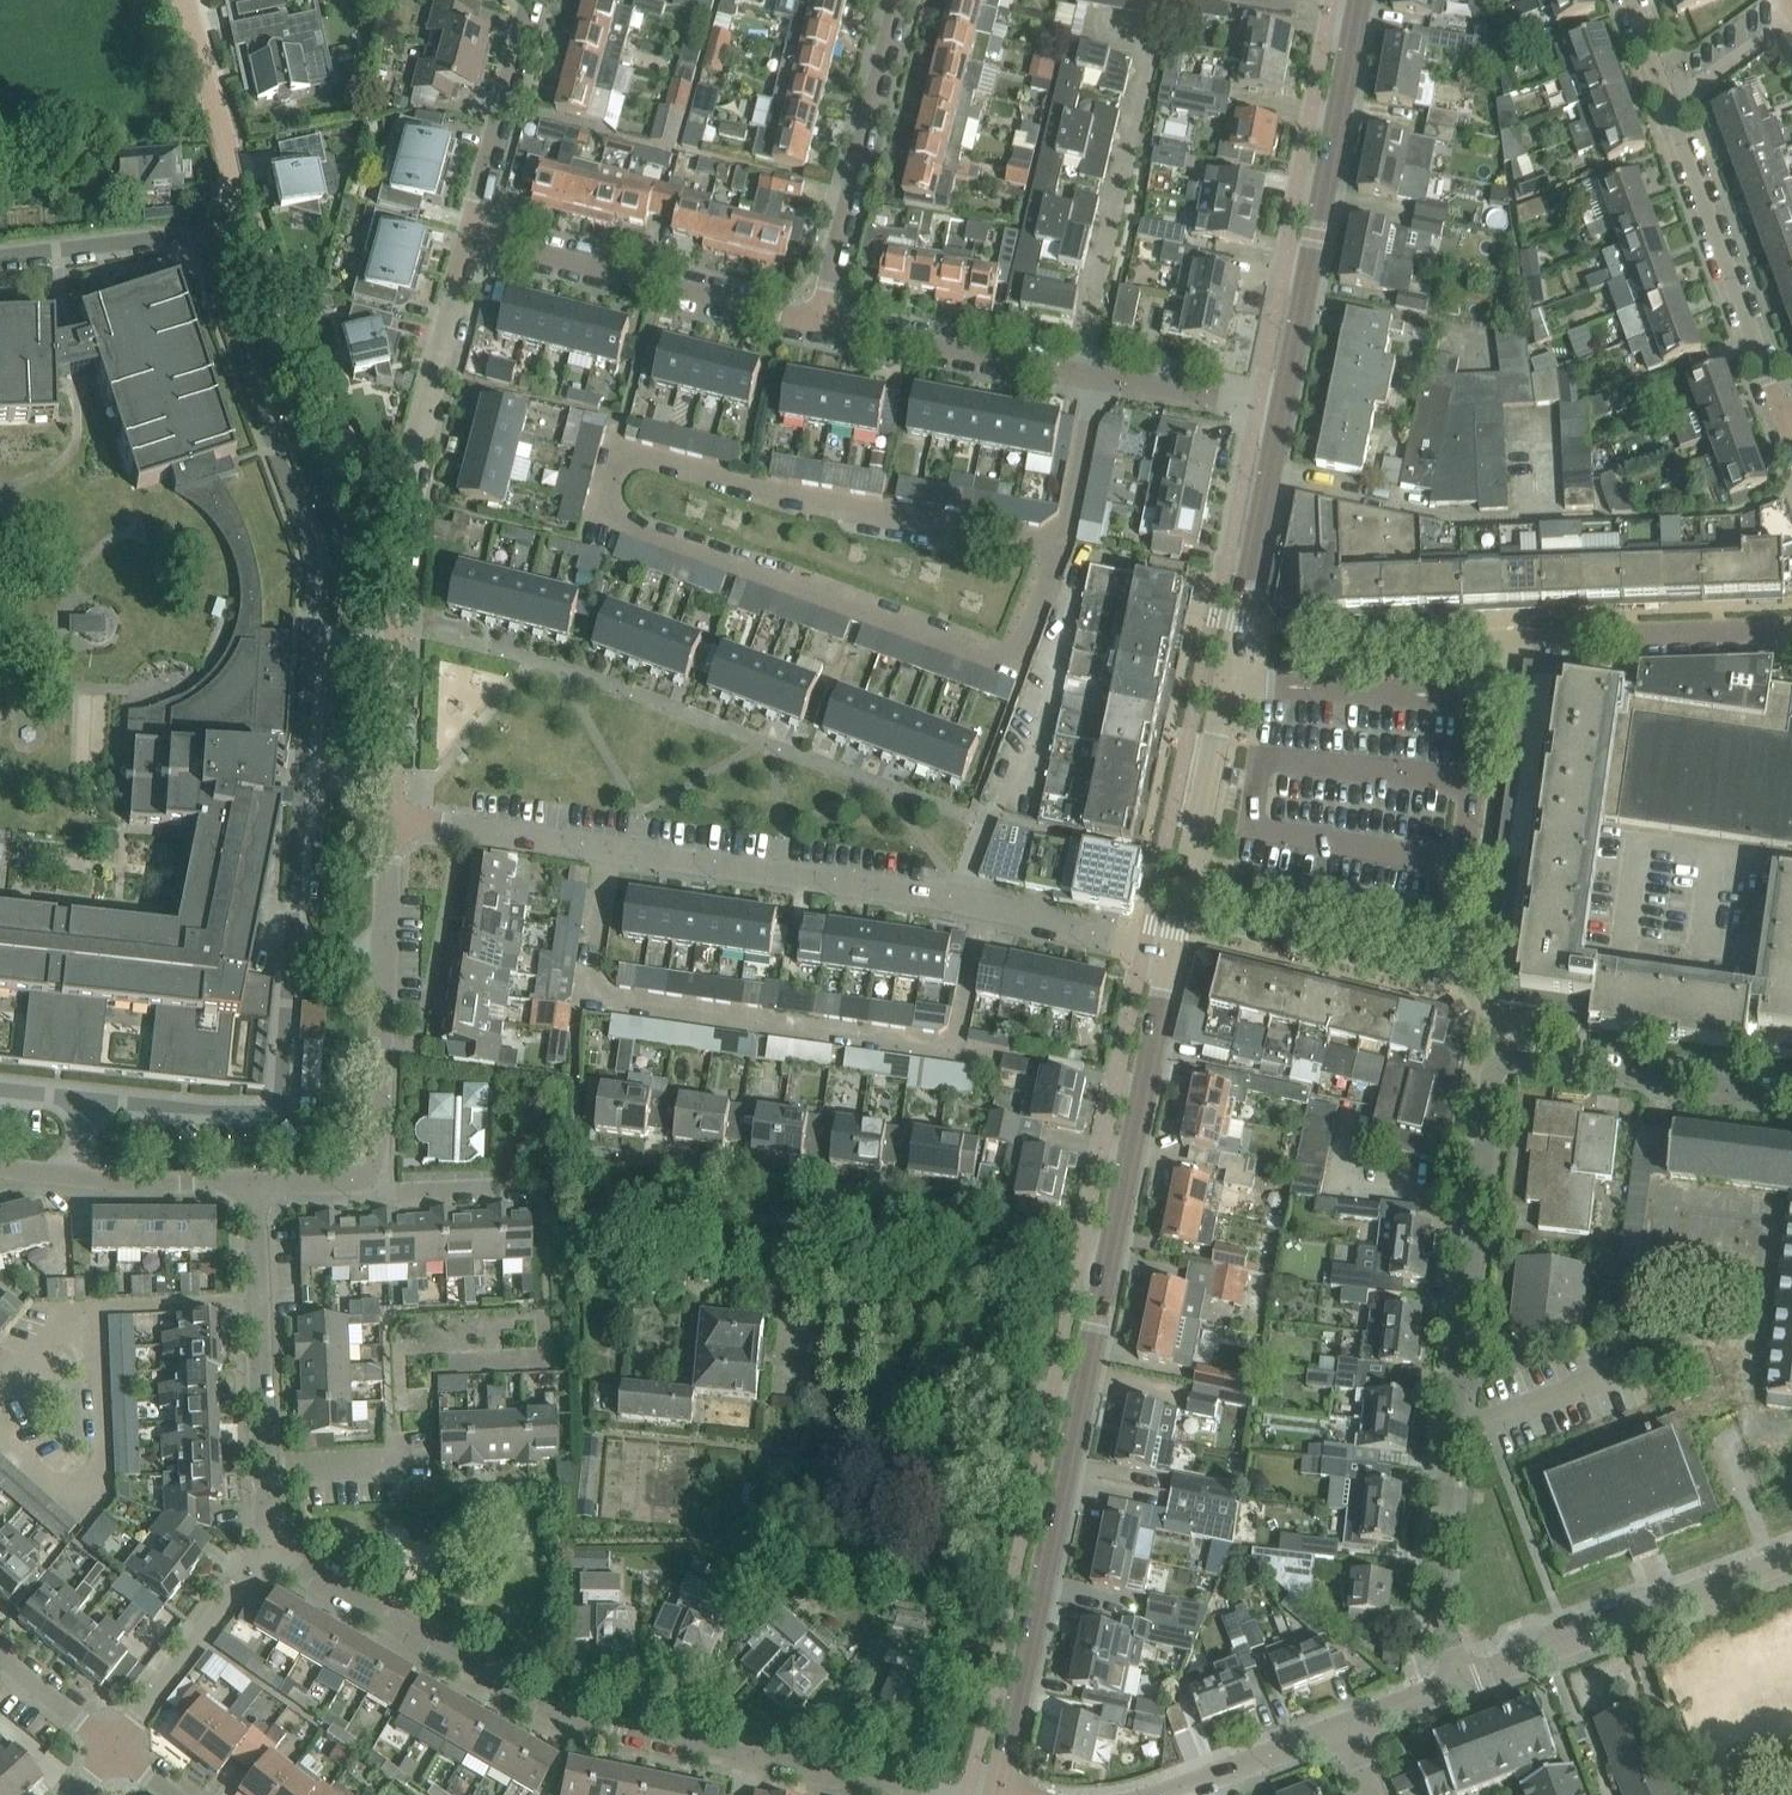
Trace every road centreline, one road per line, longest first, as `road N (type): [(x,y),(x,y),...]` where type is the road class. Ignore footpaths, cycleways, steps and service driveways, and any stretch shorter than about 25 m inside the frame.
road 1 (residential): [(1462,1682),(1439,1617),(1435,1562),(1500,1056),(1791,1093)]
road 2 (unclassified): [(997,1794),(1170,953)]
road 3 (residential): [(1060,544),(1010,661),(629,524),(605,498),(614,462),(648,460),(801,501)]
road 4 (residential): [(1170,953),(960,900),(391,816)]
road 5 (track): [(543,1189),(622,1192),(1106,1270)]
road 6 (residential): [(406,492),(345,432),(303,362),(185,0)]
road 7 (unclassified): [(1184,887),(1442,939),(1460,866),(1480,699)]
road 8 (residential): [(1630,0),(1781,416)]
road 9 (unclassified): [(1280,411),(1356,0)]
road 10 (residential): [(548,1329),(406,1336),(397,1349),(400,1461),(264,1469)]
road 11 (residential): [(367,1174),(378,1150),(391,816)]
road 12 (residential): [(821,323),(471,236)]
road 13 (residential): [(1462,1682),(1791,1558)]
road 14 (unclassified): [(1480,699),(1495,649),(1515,640),(1791,629)]
road 15 (residential): [(567,1715),(531,1703),(261,1548)]
road 16 (residential): [(821,323),(899,0)]
road 17 (residential): [(391,816),(406,492)]
road 18 (residential): [(264,1469),(253,1183)]
road 19 (residential): [(1096,375),(821,323)]
road 20 (unclassified): [(1227,682),(1280,411)]
road 21 (residential): [(406,492),(471,236)]
road 22 (residential): [(801,501),(1060,544)]
road 23 (unclassified): [(1480,699),(1227,682)]
road 24 (residential): [(112,1748),(245,1581),(261,1548)]
road 25 (residential): [(471,236),(533,0)]
road 26 (residential): [(746,1757),(735,1715),(708,1693),(665,1678),(622,1674),(586,1687),(567,1715)]
road 27 (unclassified): [(1184,887),(1227,682)]
road 28 (residential): [(948,1794),(746,1757)]
road 29 (residential): [(201,1181),(151,1185),(0,1168)]
road 30 (residential): [(1165,1794),(1345,1727)]
road 31 (residential): [(1280,411),(1096,375)]
road 32 (residential): [(543,1189),(387,1194),(367,1174)]
road 33 (residential): [(746,1757),(567,1715)]
road 34 (residential): [(1096,375),(1060,544)]
road 35 (residential): [(112,1748),(0,1656)]
road 36 (residential): [(1345,1727),(1462,1682)]

